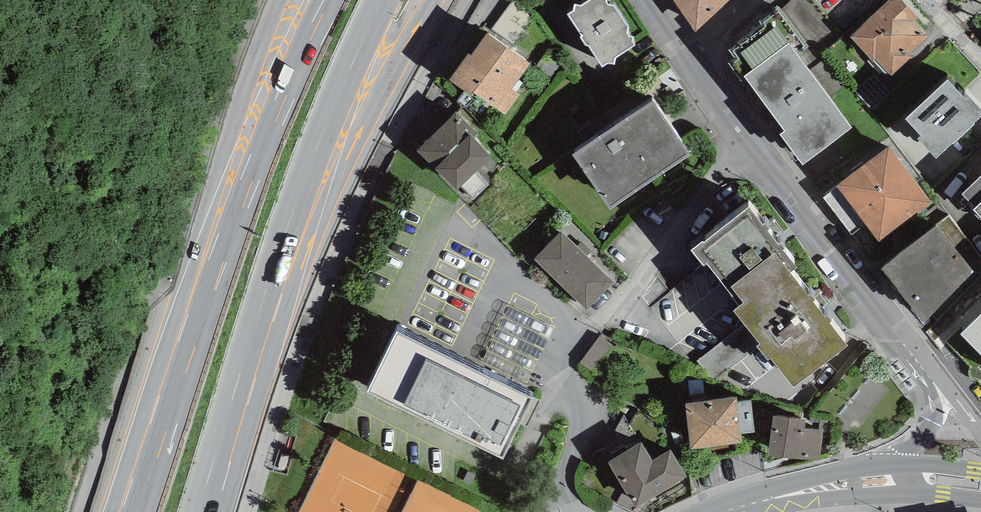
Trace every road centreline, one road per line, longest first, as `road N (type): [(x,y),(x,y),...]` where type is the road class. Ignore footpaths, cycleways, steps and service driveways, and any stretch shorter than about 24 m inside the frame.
road 1 (primary): [(325,0),(251,164),(130,511)]
road 2 (primary): [(198,511),(290,219),(382,0)]
road 3 (residential): [(680,50),(909,351)]
road 4 (residential): [(909,351),(928,414),(918,435),(863,482)]
road 5 (tertiary): [(724,511),(863,482)]

